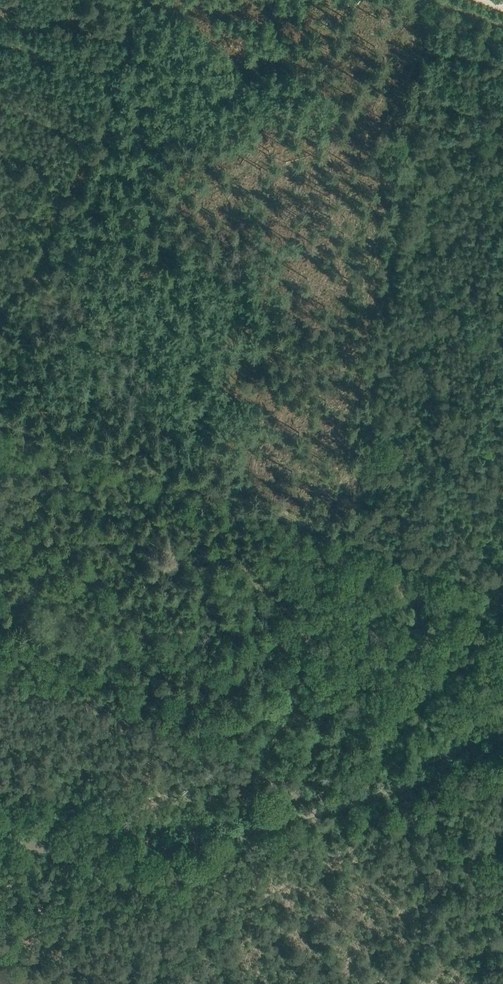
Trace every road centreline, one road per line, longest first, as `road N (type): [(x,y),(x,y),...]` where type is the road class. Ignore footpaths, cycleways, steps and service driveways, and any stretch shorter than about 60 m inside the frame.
road 1 (tertiary): [(0,862),(188,851),(403,793),(502,748)]

